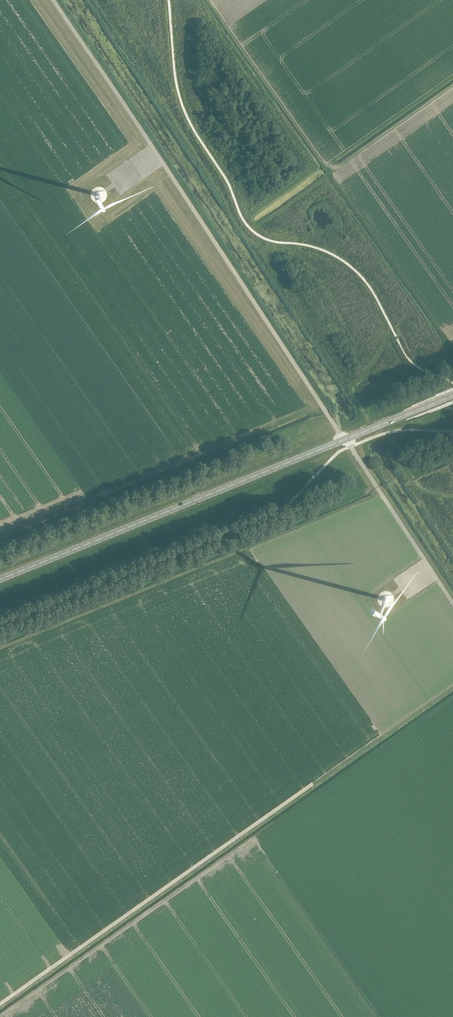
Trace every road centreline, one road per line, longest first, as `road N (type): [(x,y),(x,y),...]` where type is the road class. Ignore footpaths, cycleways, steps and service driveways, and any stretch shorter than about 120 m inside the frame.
road 1 (track): [(0,1004),(452,687)]
road 2 (secondary): [(0,580),(434,403)]

